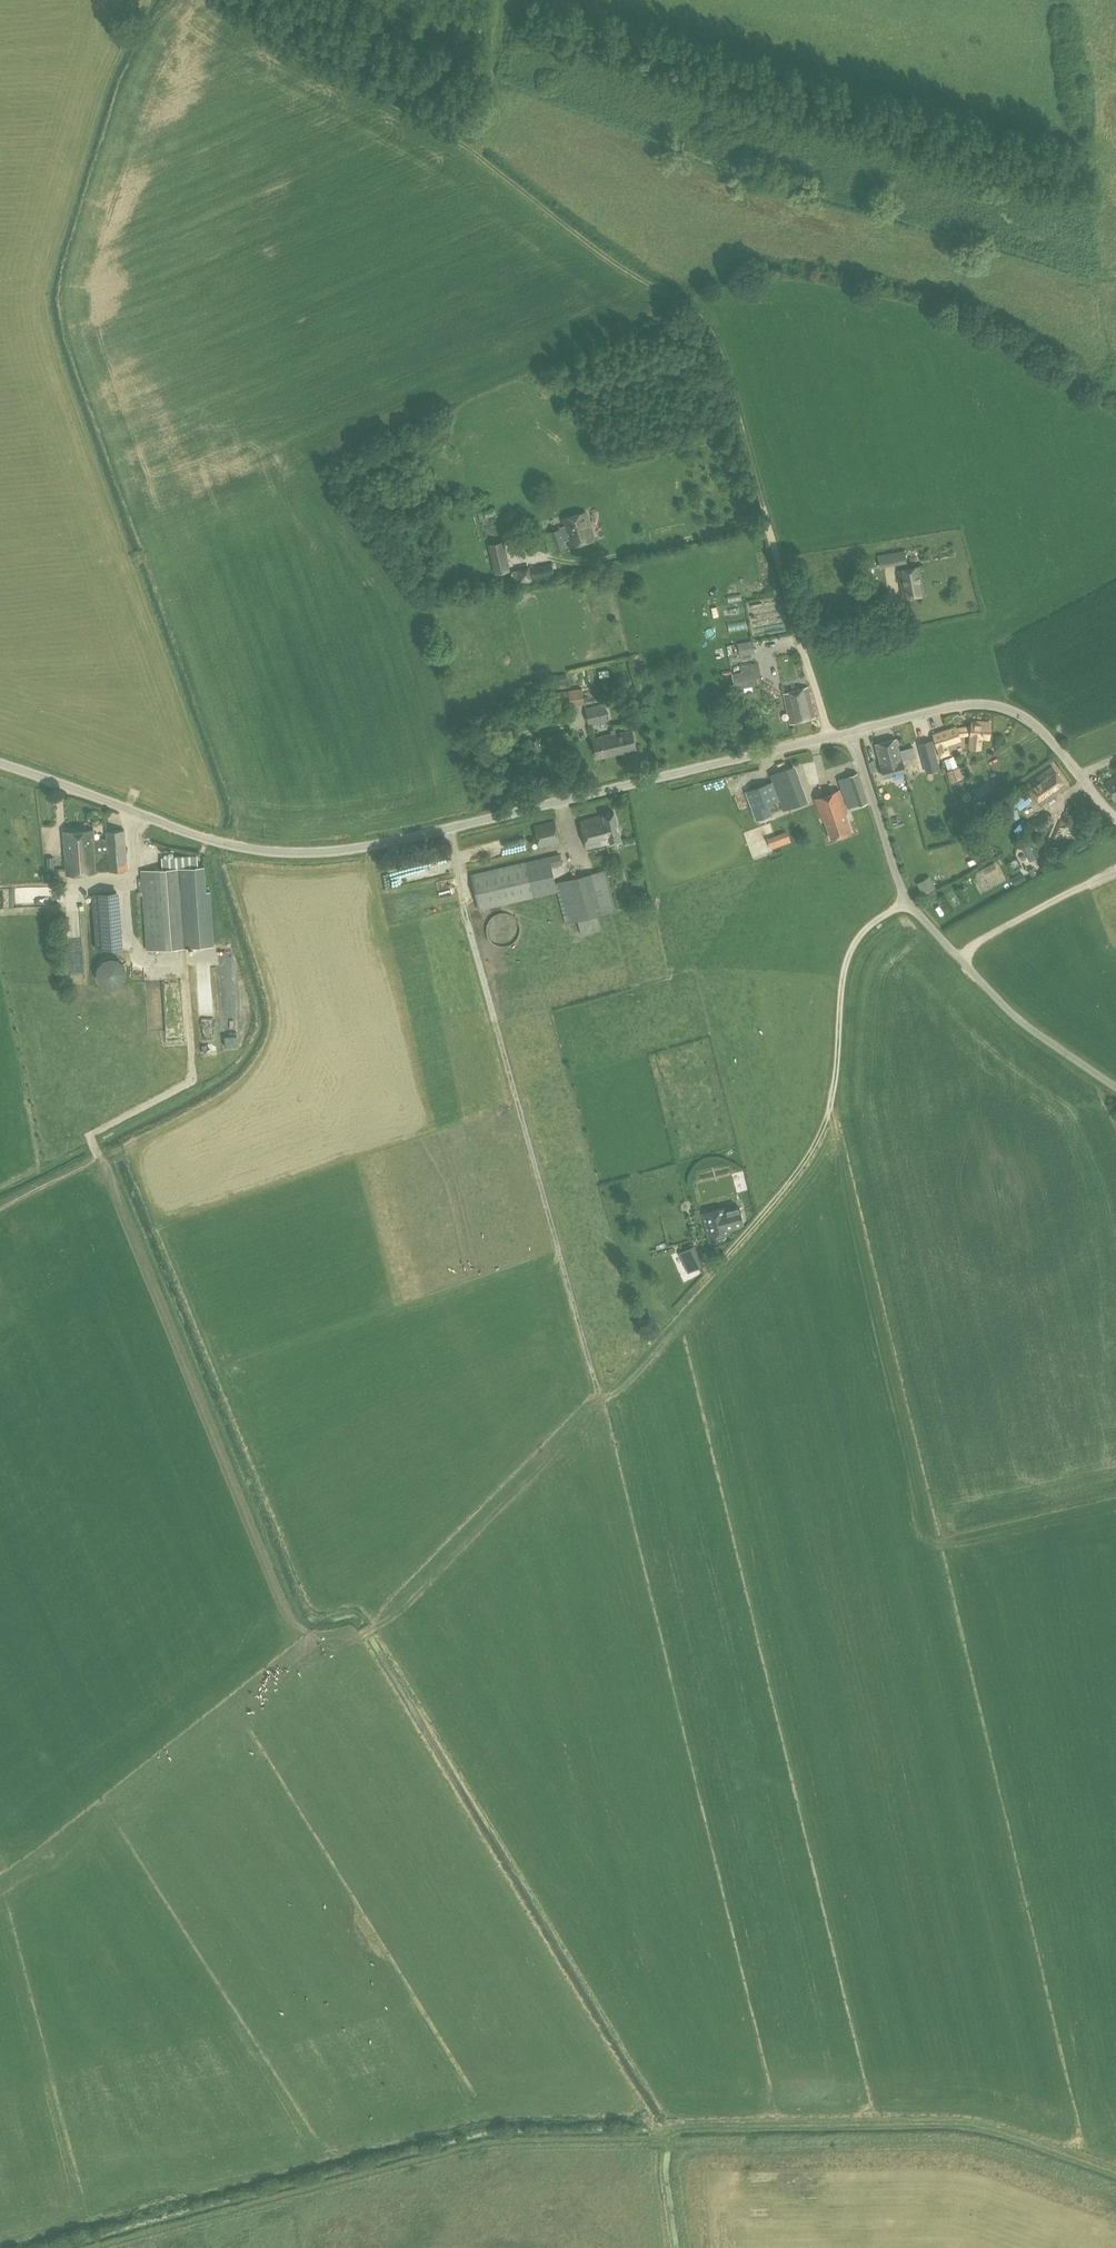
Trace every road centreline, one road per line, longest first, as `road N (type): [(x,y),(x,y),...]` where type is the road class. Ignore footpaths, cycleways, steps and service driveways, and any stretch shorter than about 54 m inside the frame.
road 1 (unclassified): [(0,764),(233,847),(318,854),(852,731)]
road 2 (track): [(664,2128),(652,2140),(488,2145),(103,2247)]
road 3 (track): [(465,146),(711,327),(728,362),(766,519)]
road 4 (unclassified): [(1115,1087),(1004,1006),(920,916),(898,881),(852,731)]
road 5 (unclassified): [(852,731),(994,704),(1035,724),(1115,819)]
road 6 (track): [(216,0),(465,146)]
road 7 (track): [(766,519),(829,737)]
road 8 (track): [(548,558),(599,561),(766,519)]

